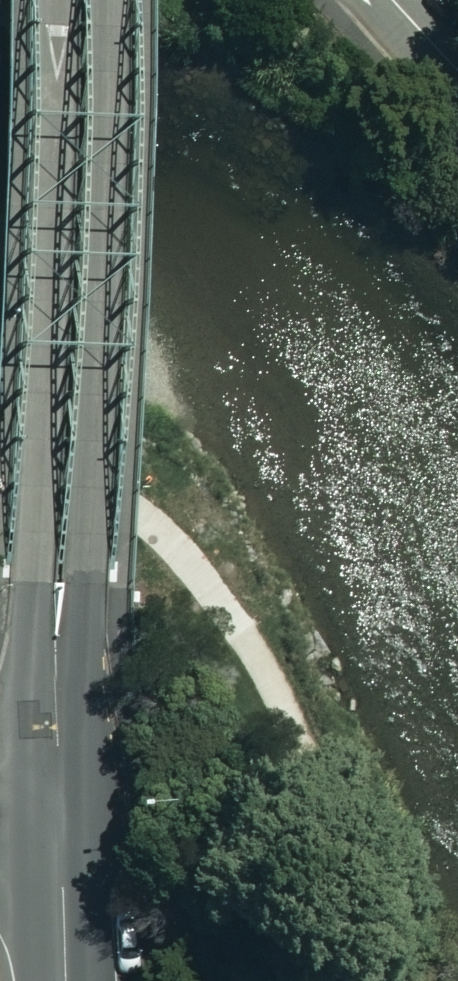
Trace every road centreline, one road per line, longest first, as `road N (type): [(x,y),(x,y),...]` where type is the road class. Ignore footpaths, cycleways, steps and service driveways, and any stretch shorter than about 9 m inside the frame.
road 1 (tertiary): [(75,0),(55,582),(60,810)]
road 2 (tertiary): [(60,810),(63,980)]

